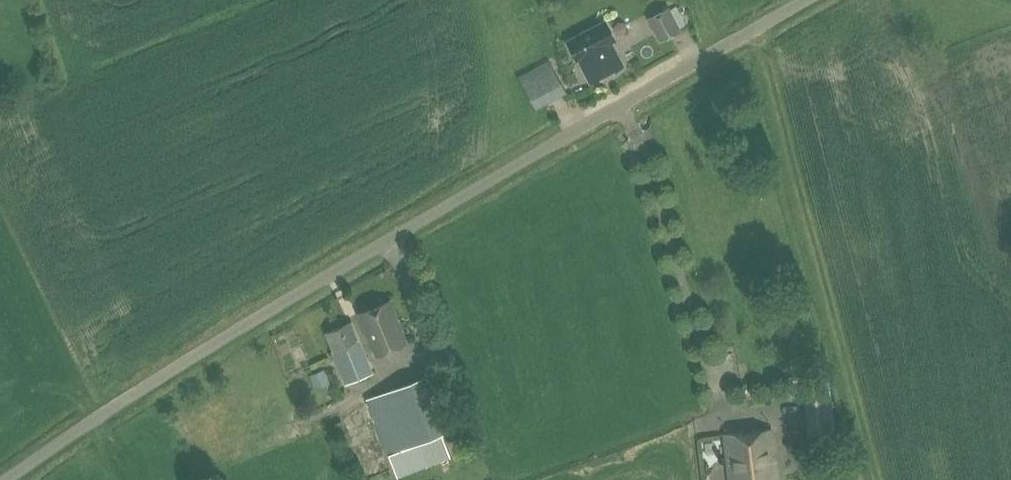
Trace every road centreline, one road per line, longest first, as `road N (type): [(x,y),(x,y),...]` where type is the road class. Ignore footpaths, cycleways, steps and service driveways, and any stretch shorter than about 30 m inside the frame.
road 1 (unclassified): [(2,479),(387,237),(802,0)]

